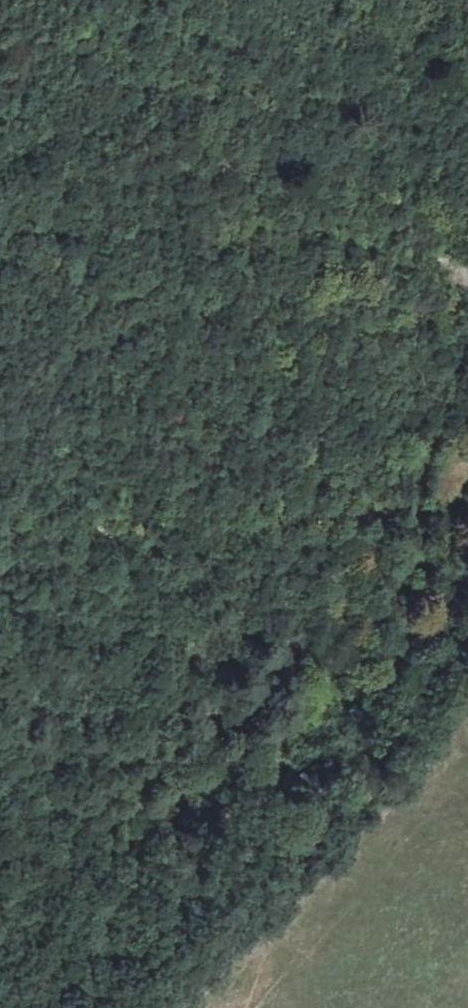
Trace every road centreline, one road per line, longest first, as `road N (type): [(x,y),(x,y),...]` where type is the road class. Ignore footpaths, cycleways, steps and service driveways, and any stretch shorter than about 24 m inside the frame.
road 1 (track): [(467,630),(356,767),(213,875),(0,978)]

